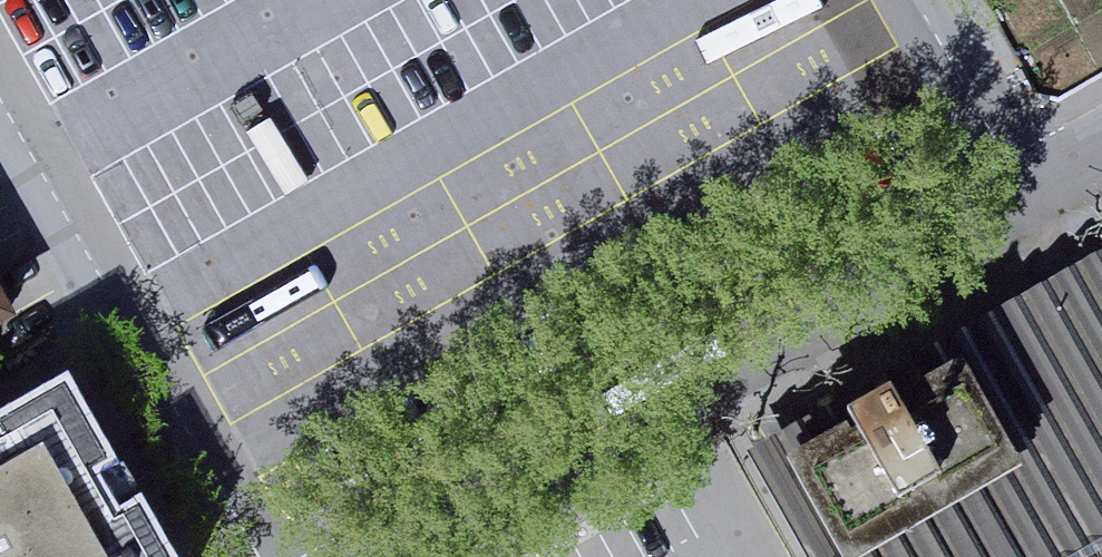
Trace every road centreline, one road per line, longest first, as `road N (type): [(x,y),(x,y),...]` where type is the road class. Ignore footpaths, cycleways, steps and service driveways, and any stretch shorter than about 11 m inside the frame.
road 1 (residential): [(417,556),(1034,204)]
road 2 (residential): [(0,52),(282,556)]
road 3 (residential): [(1034,204),(918,0)]

